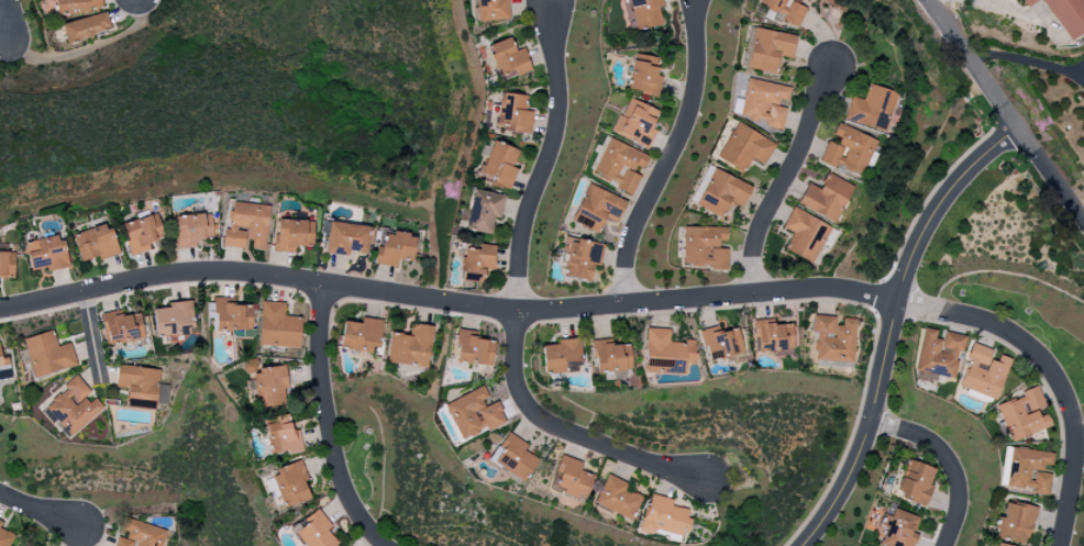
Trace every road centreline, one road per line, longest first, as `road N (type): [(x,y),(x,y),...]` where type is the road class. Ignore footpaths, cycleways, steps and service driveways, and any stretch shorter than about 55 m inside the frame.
road 1 (residential): [(0,309),(185,274),(262,275),(519,311),(831,288),(975,319),(1016,337),(1060,387),(1075,453),(1060,545)]
road 2 (residential): [(546,7),(560,108),(520,250),(515,365),(522,393),(557,426),(705,480)]
road 3 (residential): [(803,545),(858,464),(908,264),(938,207),(1018,133)]
road 4 (residential): [(694,0),(697,70),(687,116),(633,231),(620,305)]
road 5 (residential): [(324,283),(319,334),(328,427),(345,494),(386,545)]
road 6 (residential): [(1083,223),(922,0)]
road 7 (residential): [(822,70),(789,176),(756,235),(746,294)]
road 8 (residential): [(872,421),(941,447),(958,478),(958,512),(945,545)]

